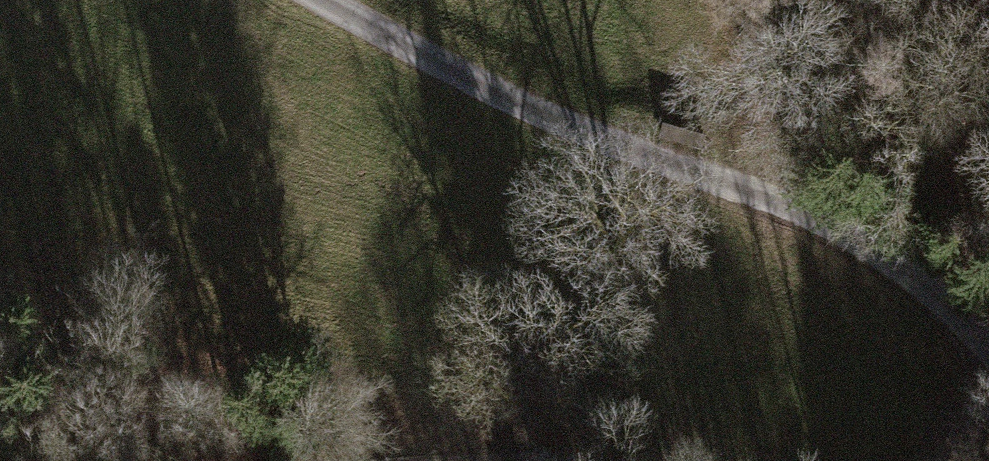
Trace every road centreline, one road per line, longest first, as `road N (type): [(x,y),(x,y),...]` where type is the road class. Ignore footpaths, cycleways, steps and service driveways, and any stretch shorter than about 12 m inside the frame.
road 1 (unclassified): [(988,365),(618,120),(325,0)]

